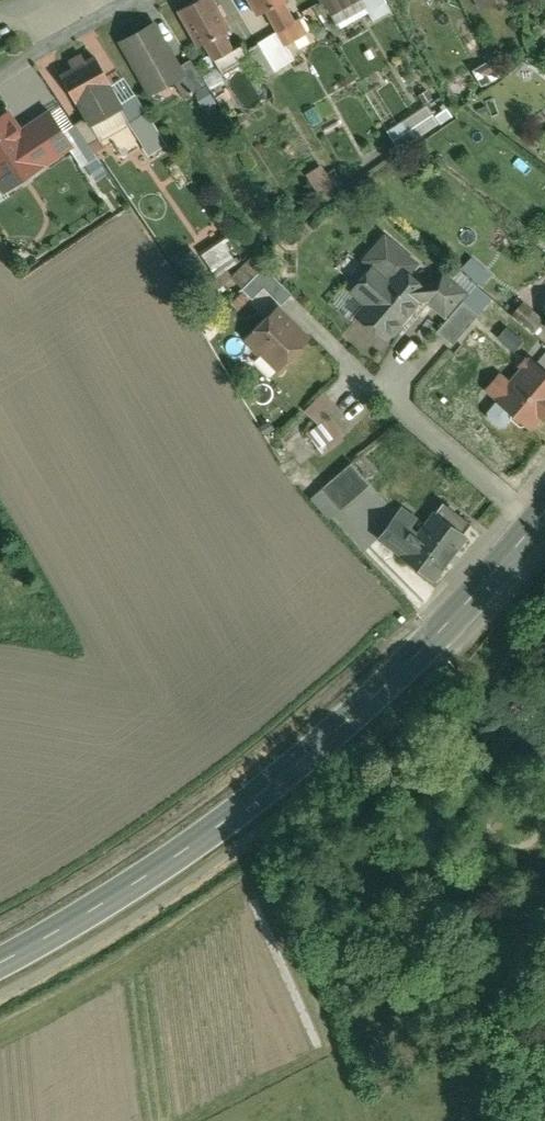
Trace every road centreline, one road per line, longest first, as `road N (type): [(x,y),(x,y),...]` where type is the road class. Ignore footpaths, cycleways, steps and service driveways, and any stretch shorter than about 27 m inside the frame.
road 1 (secondary): [(541,520),(441,639),(259,800),(64,931),(0,963)]
road 2 (residential): [(379,377),(541,520)]

